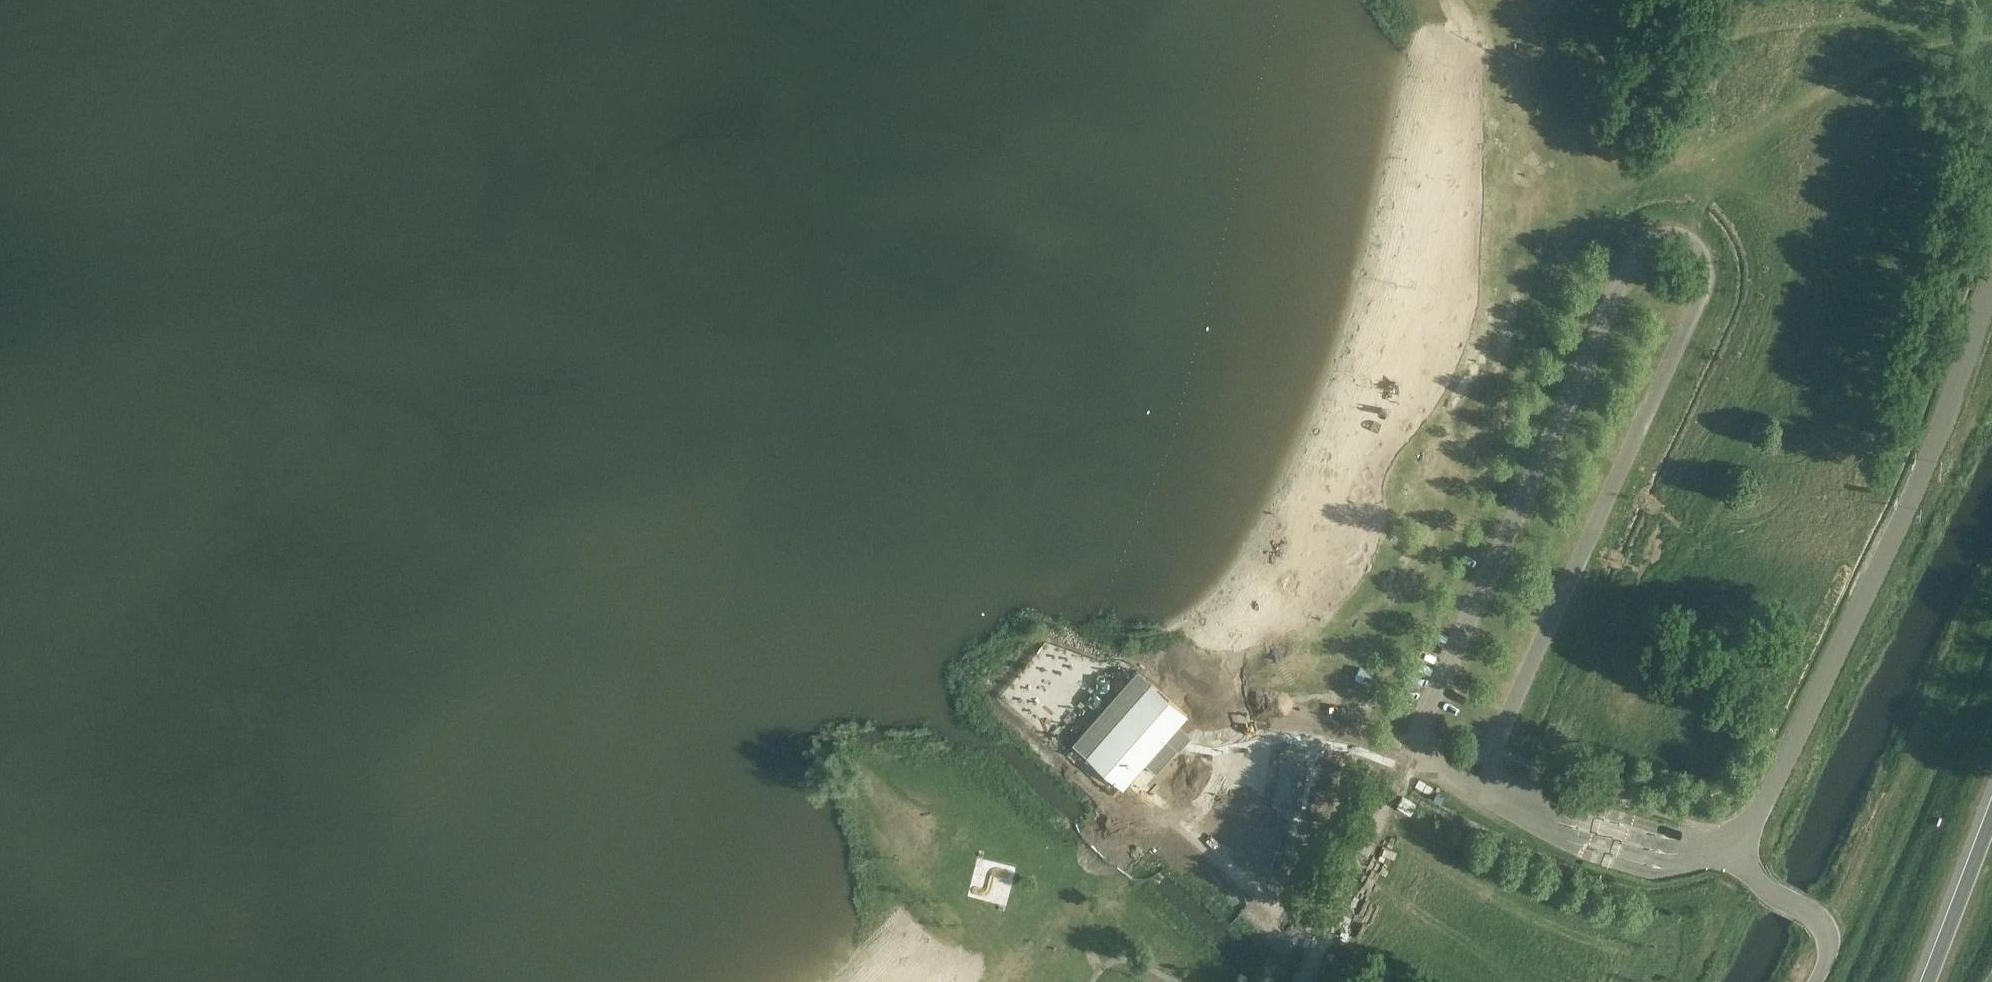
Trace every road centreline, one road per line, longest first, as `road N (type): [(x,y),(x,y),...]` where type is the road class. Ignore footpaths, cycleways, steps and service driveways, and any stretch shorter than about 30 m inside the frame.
road 1 (unclassified): [(1991,281),(1933,452),(1739,847),(1679,849),(1624,838)]
road 2 (motorway): [(1991,820),(1928,981)]

